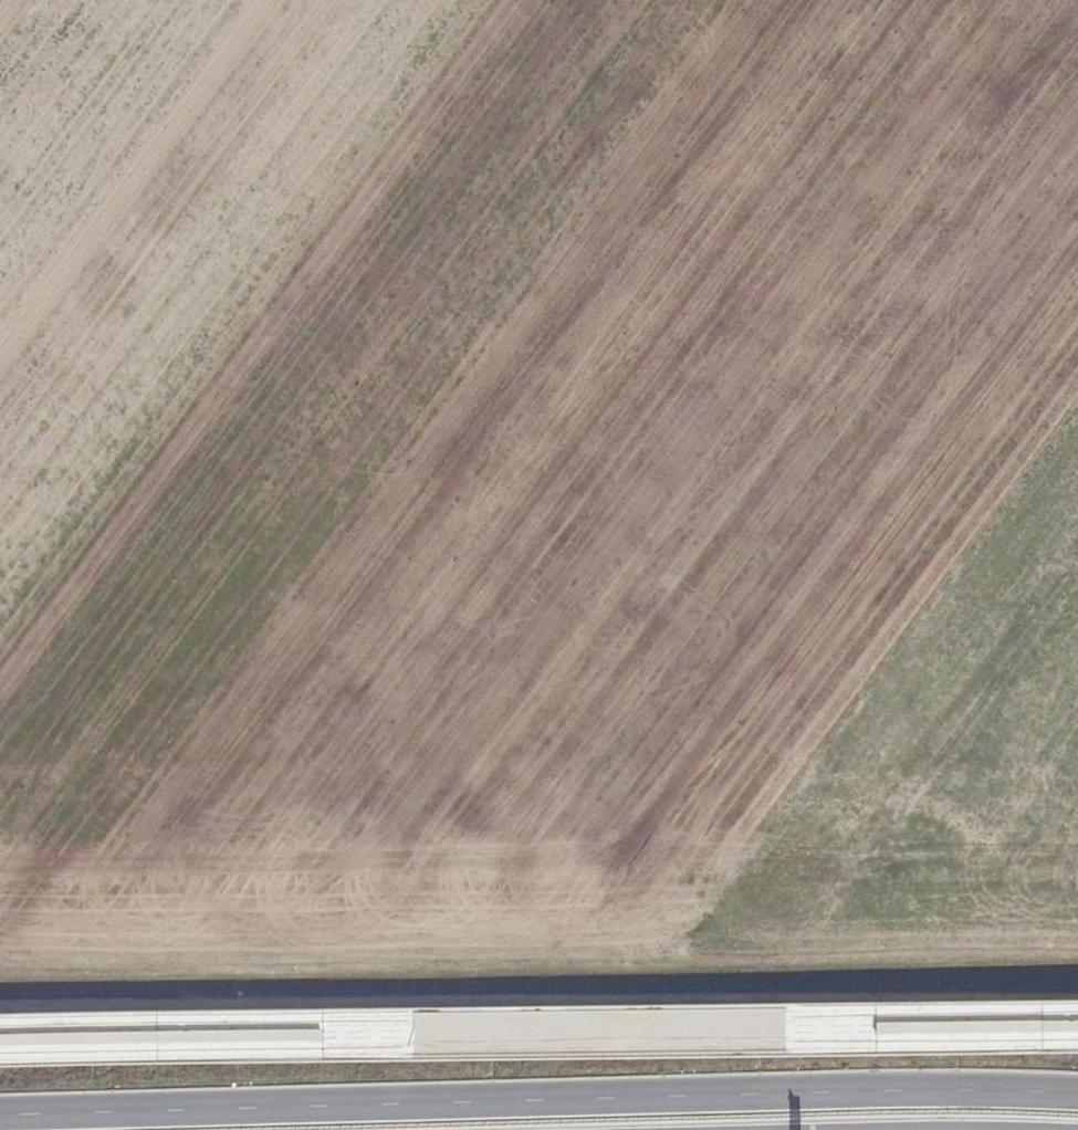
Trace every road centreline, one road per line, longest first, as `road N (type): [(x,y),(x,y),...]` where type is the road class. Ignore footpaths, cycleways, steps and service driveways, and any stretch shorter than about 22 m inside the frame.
road 1 (primary): [(1077,1093),(747,1093),(0,1114)]

